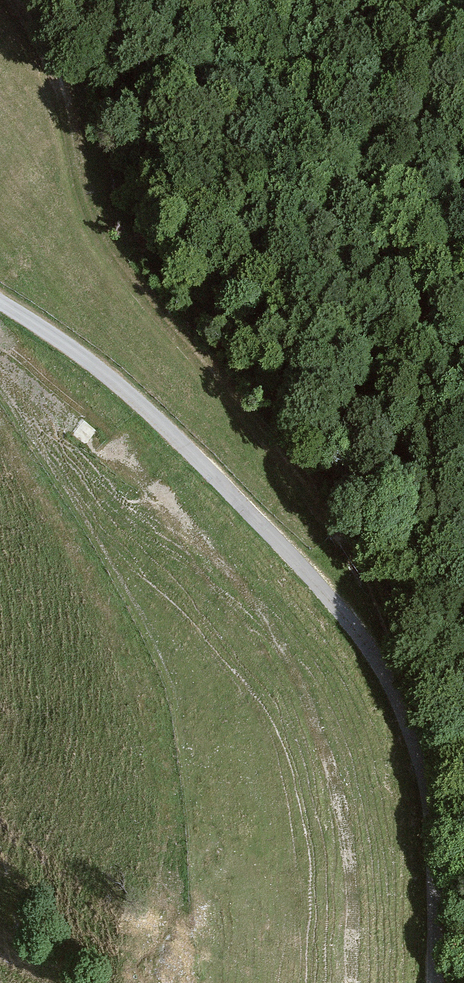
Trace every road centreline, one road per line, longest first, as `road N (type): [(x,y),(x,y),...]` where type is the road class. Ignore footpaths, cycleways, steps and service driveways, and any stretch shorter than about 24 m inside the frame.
road 1 (unclassified): [(0,298),(112,373),(365,642),(431,790),(435,982)]
road 2 (track): [(392,695),(398,644),(354,550),(123,274),(81,202),(63,102),(19,0)]

